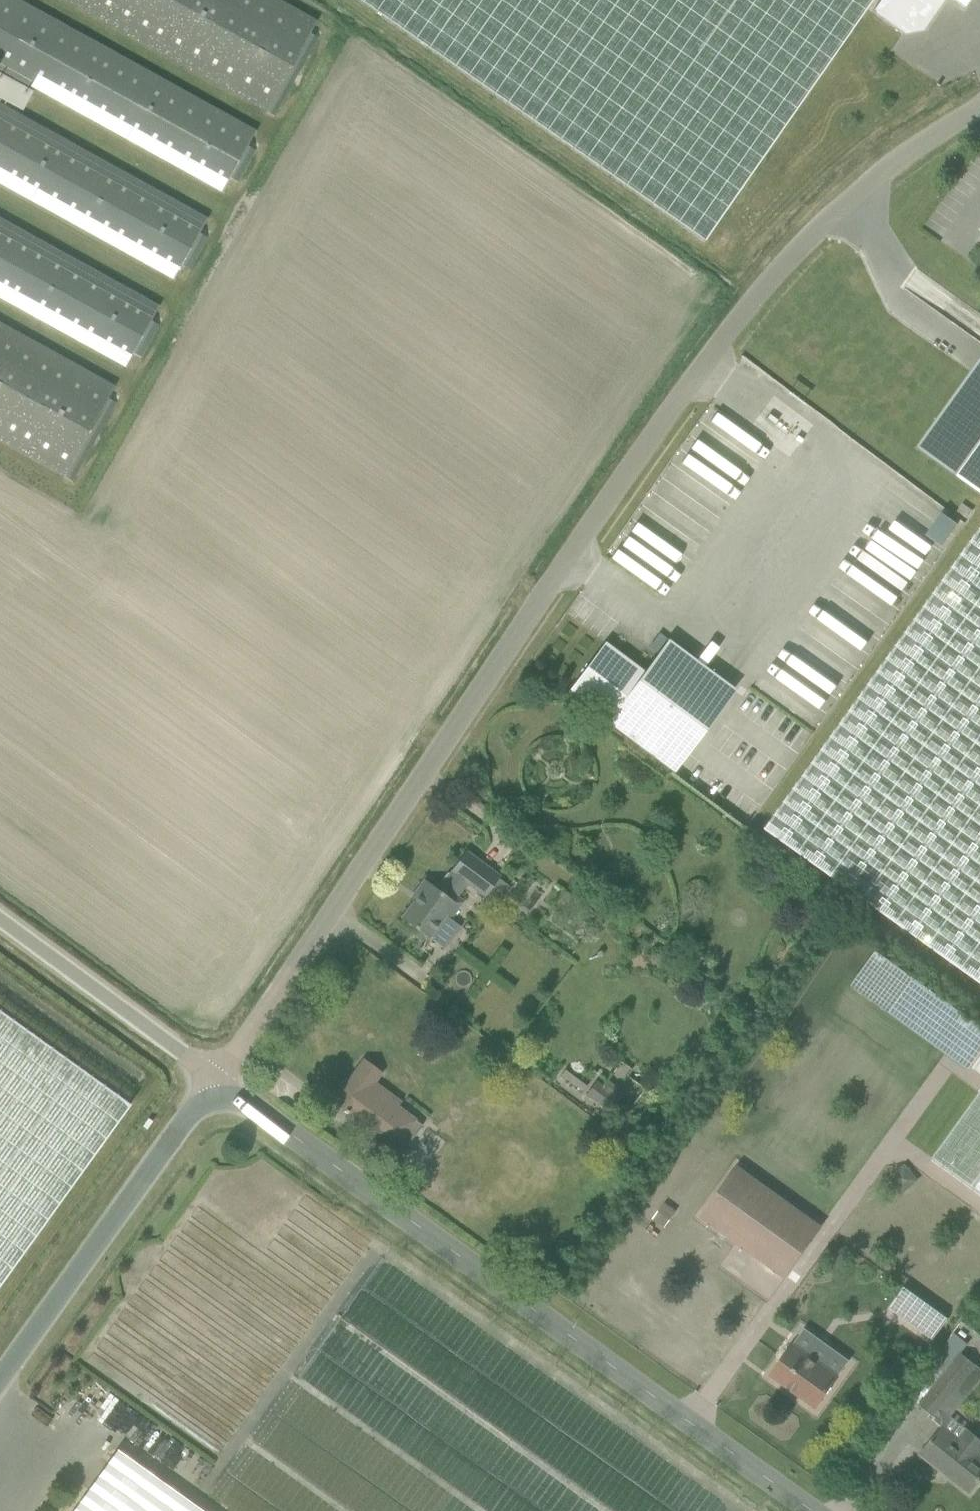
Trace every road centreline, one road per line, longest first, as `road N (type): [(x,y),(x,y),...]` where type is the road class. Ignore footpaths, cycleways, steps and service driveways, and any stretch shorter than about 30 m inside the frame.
road 1 (unclassified): [(219,1080),(701,365),(849,200),(979,109)]
road 2 (unclassified): [(813,1510),(256,1109),(220,1098)]
road 3 (unclassified): [(0,1378),(179,1127),(220,1098)]
road 4 (unclassified): [(219,1080),(0,919)]

